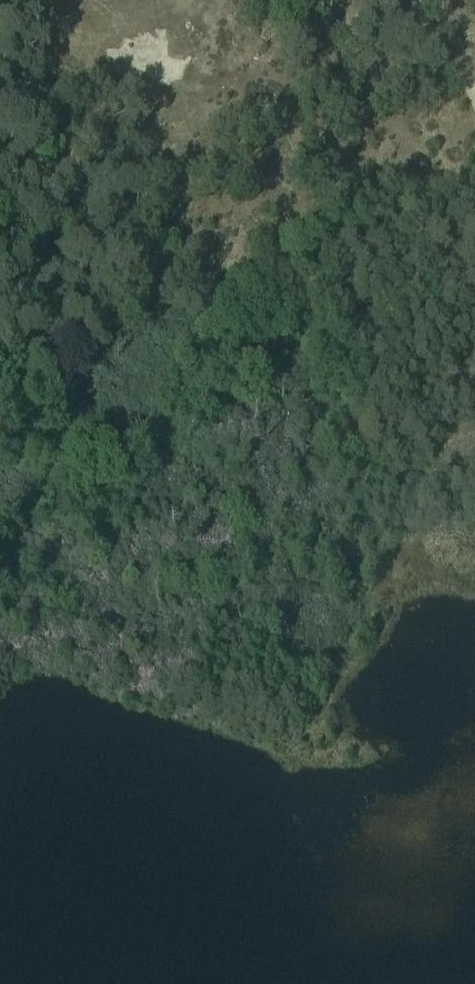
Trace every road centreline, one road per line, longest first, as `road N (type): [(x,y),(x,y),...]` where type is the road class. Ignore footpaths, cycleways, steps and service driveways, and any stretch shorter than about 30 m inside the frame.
road 1 (track): [(474,98),(381,0)]

